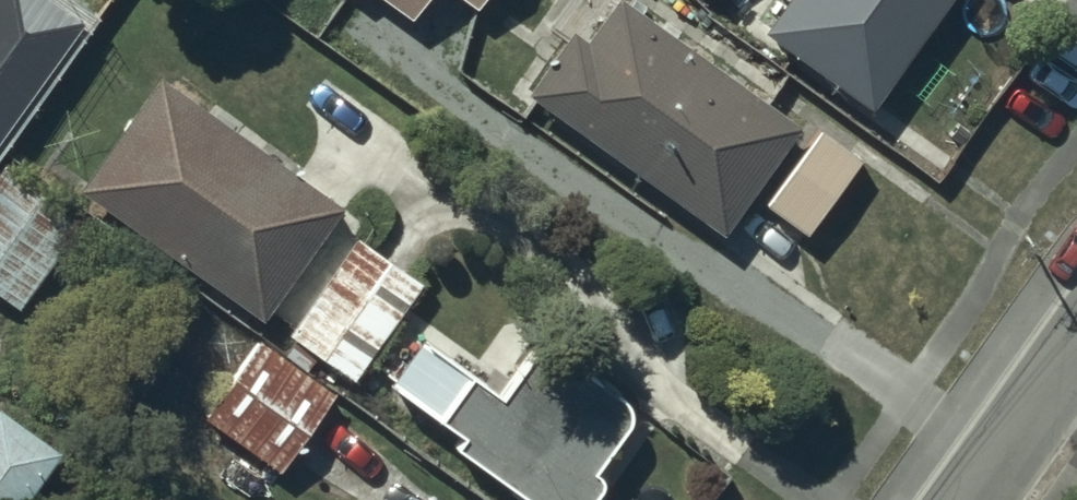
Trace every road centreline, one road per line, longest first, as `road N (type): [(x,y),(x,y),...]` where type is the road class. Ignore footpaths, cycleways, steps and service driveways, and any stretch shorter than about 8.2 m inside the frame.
road 1 (residential): [(974,499),(1076,352)]

